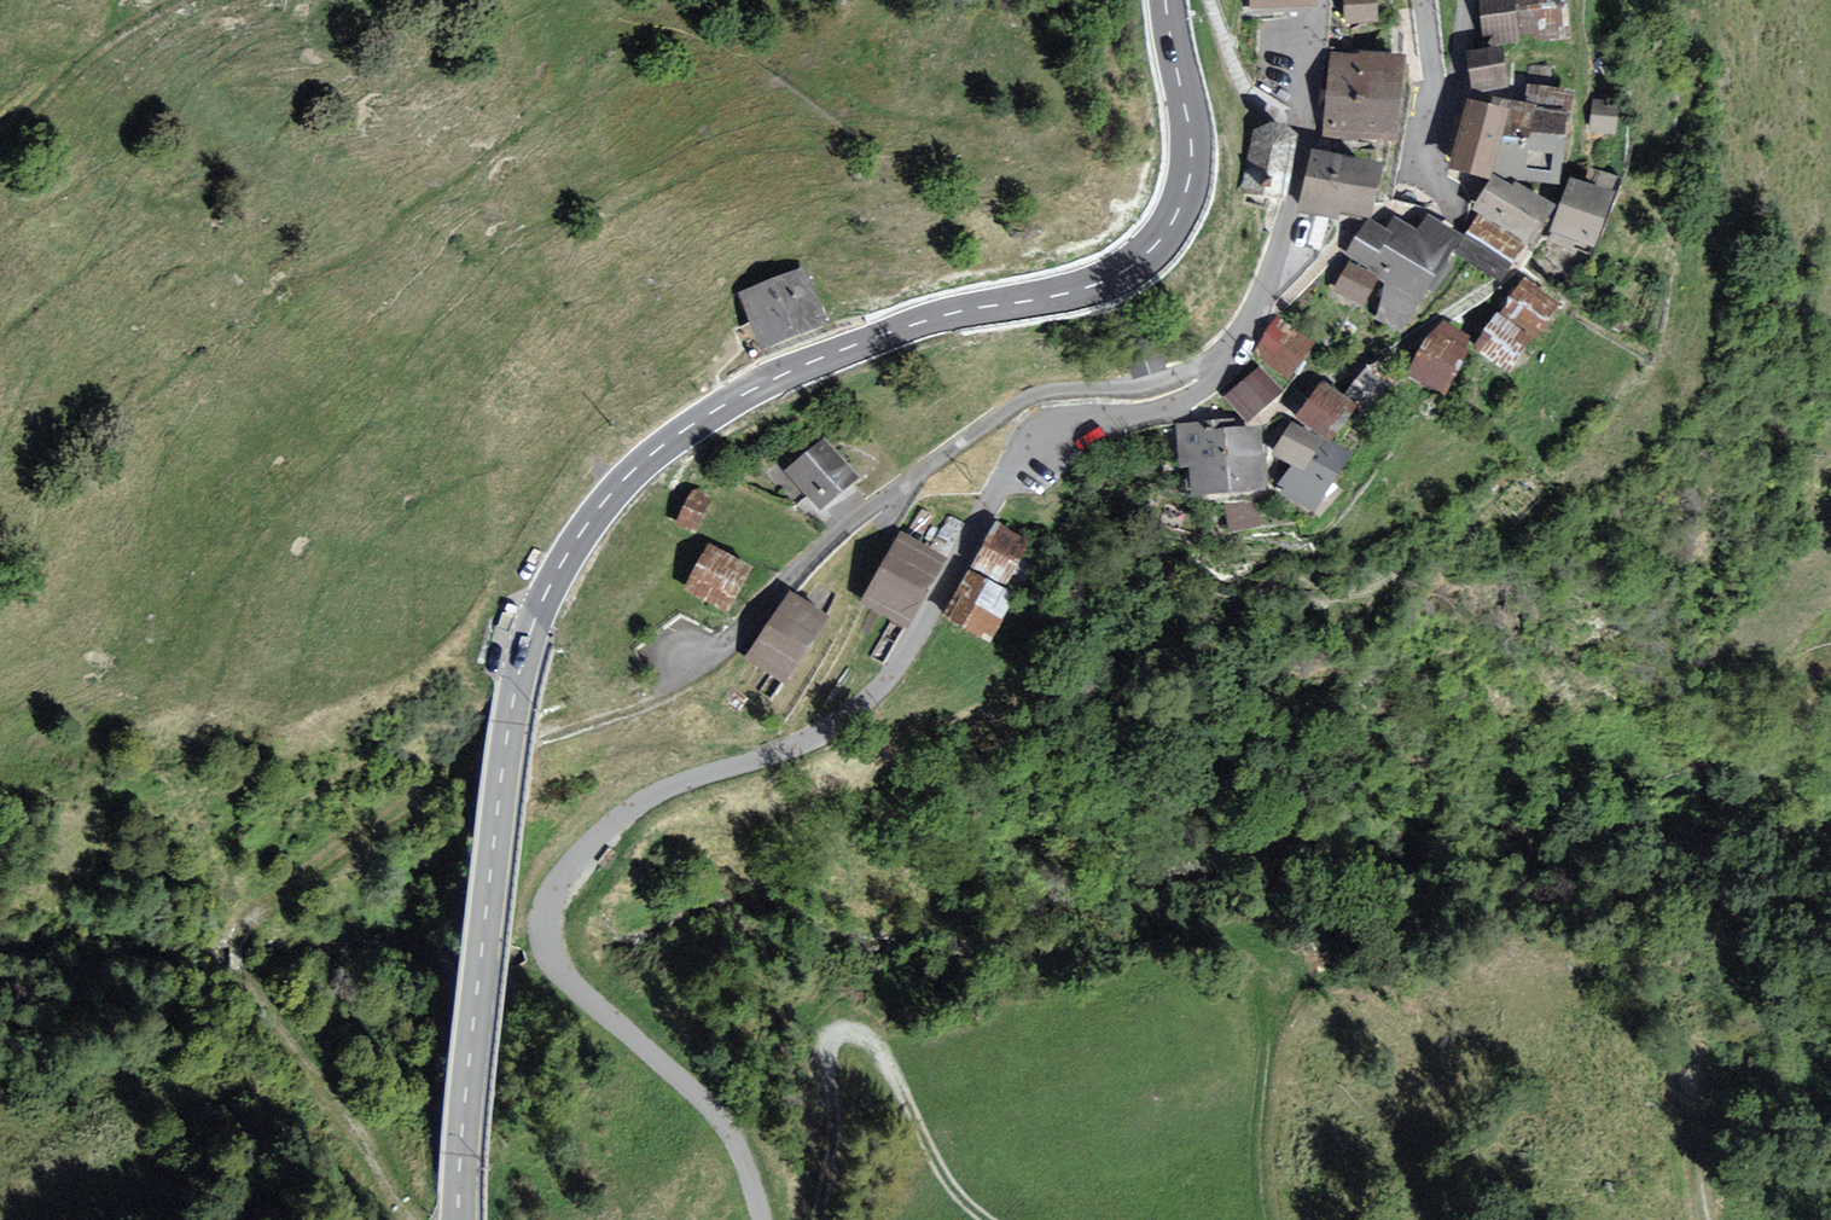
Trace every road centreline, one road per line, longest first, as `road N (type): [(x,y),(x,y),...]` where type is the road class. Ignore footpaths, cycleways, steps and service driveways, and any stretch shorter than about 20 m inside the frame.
road 1 (tertiary): [(461,1219),(462,1135),(501,774),(537,613),(564,558),(645,459),(770,380),(952,312),(1093,286),(1143,256),(1181,205),(1191,167),(1167,0)]
road 2 (unclassified): [(1226,369),(1161,411),(1066,419),(1039,431),(876,692),(814,739),(644,801),(562,885),(550,919),(555,962),(721,1121),(762,1219)]
road 3 (residential): [(1226,369),(1205,365),(1143,386),(1041,397),(994,423),(832,540),(692,672)]
road 4 (track): [(819,1219),(835,1146),(829,1053),(835,1033),(852,1028),(898,1080),(950,1183),(989,1219)]
road 5 (unclassified): [(1319,0),(1303,161),(1269,281),(1226,369)]
road 6 (track): [(1263,1219),(1257,1148),(1275,969)]
road 7 (track): [(177,0),(88,57),(0,143)]
road 8 (track): [(1706,1219),(1692,1055)]
road 9 (track): [(1470,0),(1440,117),(1430,123)]
road 10 (unclassified): [(1429,0),(1430,123)]

